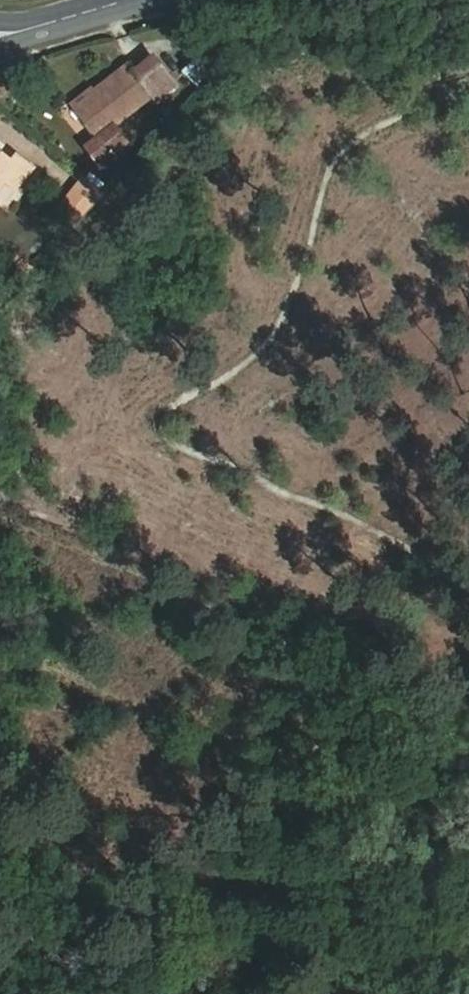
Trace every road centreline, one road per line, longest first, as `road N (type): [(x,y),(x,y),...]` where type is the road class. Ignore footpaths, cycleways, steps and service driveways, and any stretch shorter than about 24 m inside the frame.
road 1 (residential): [(0,34),(121,0)]

